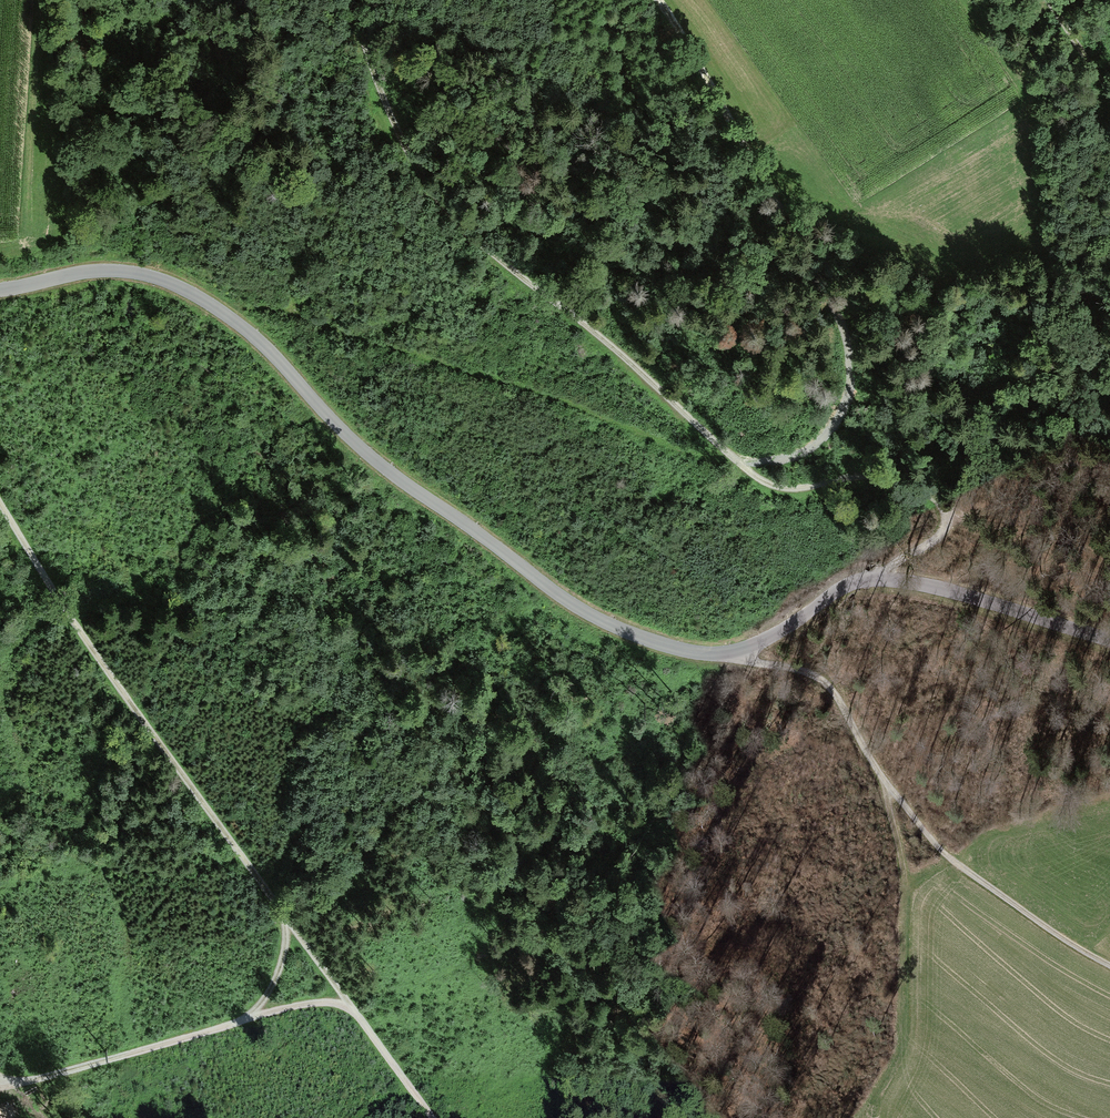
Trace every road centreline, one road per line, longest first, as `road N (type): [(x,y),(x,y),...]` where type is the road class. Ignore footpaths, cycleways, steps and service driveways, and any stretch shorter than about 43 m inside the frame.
road 1 (tertiary): [(1109,640),(950,591),(877,580),(843,587),(739,650),(653,641),(583,610),(401,480),(240,325),(184,289),(111,270),(0,289)]
road 2 (track): [(431,1117),(134,710),(0,499)]
road 3 (track): [(349,0),(391,126),(465,230),(740,464)]
road 4 (track): [(739,650),(752,662),(819,679),(884,780),(945,854),(1109,968)]
road 5 (track): [(0,1089),(248,1017),(283,956),(287,917)]
road 6 (track): [(877,580),(936,539),(946,515),(940,504),(876,476),(779,487),(740,464)]
road 7 (track): [(778,196),(664,0)]
road 8 (track): [(884,780),(905,875),(902,994)]

